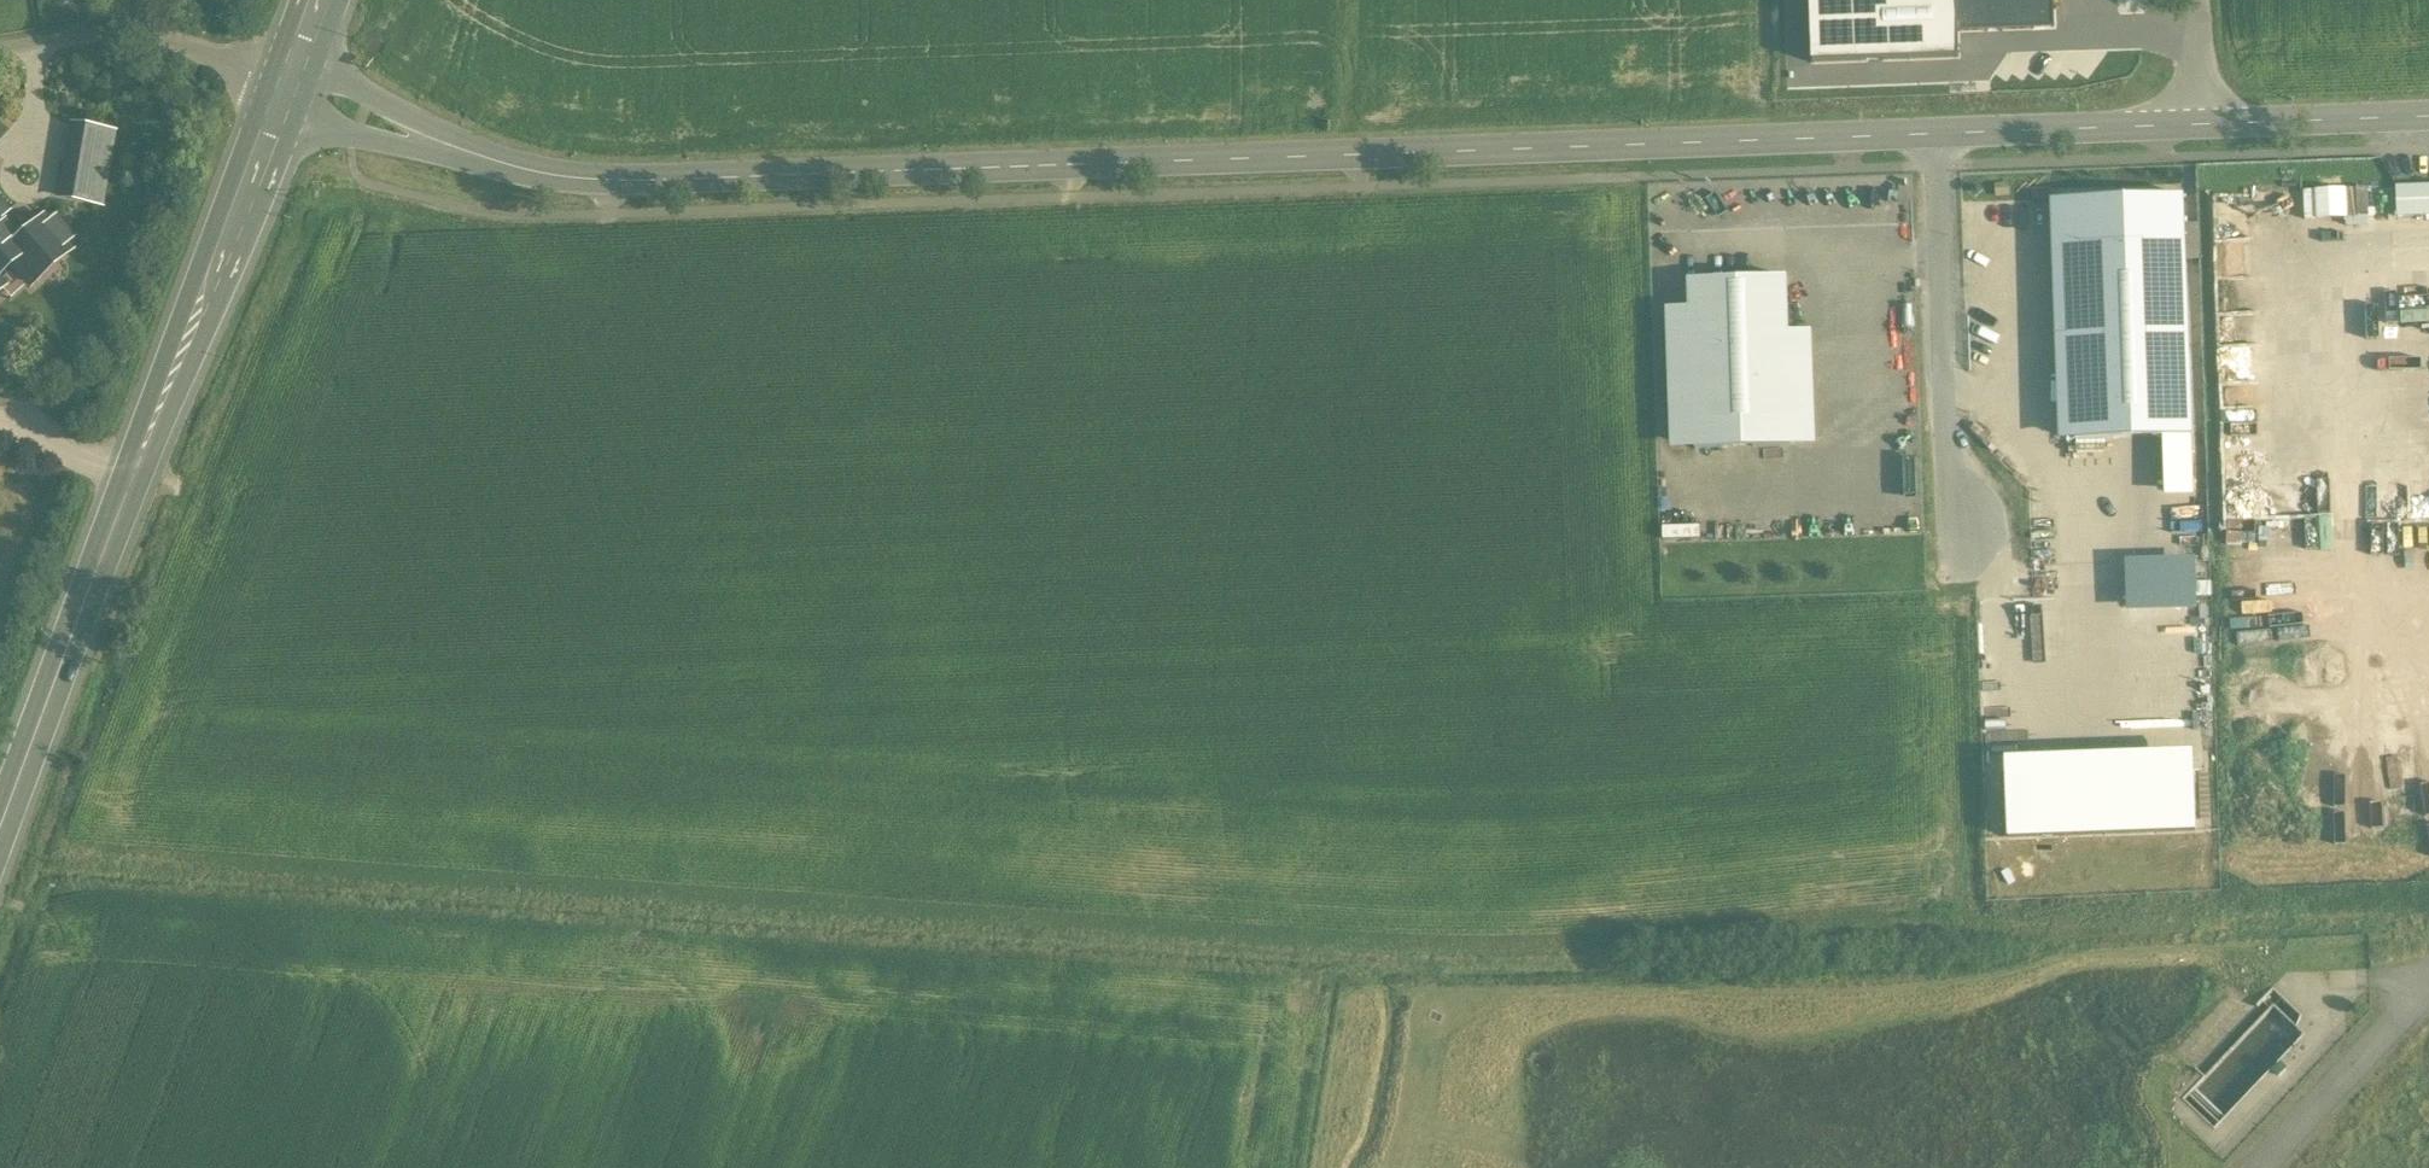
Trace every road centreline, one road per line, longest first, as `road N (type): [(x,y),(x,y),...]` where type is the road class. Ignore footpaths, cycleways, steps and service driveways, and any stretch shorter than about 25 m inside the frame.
road 1 (tertiary): [(1936,134),(591,179),(531,171),(407,134),(289,82)]
road 2 (secondary): [(289,82),(0,823)]
road 3 (residential): [(1936,134),(1946,451),(1962,523)]
road 4 (tertiary): [(2196,125),(1936,134)]
road 5 (tertiary): [(2428,116),(2196,125)]
road 6 (residential): [(2196,125),(2198,0)]

